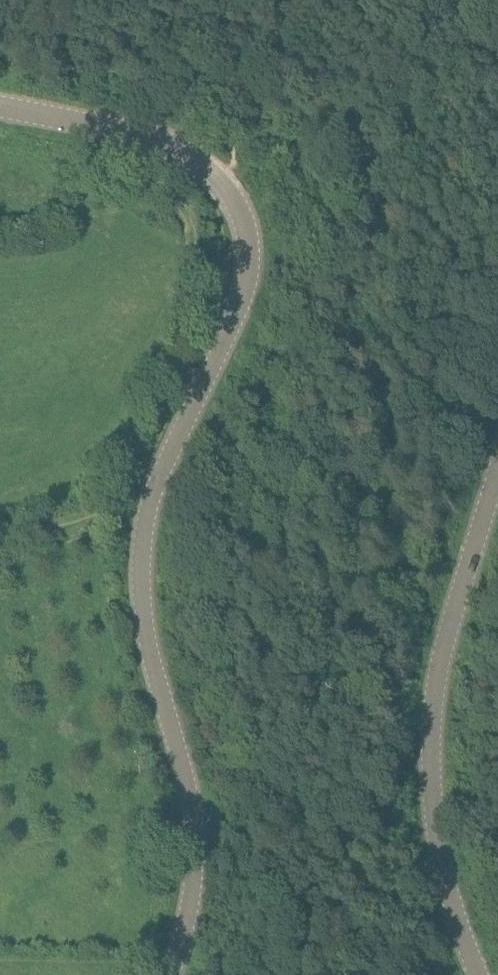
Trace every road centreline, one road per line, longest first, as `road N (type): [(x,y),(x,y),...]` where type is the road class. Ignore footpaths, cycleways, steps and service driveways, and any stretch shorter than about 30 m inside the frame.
road 1 (tertiary): [(171,974),(190,906),(193,833),(147,637),(141,536),(164,462),(239,307),(250,263),(247,230),(226,187),(167,143),(0,105)]
road 2 (tertiary): [(497,467),(446,638),(431,720),(437,835),(479,974)]

